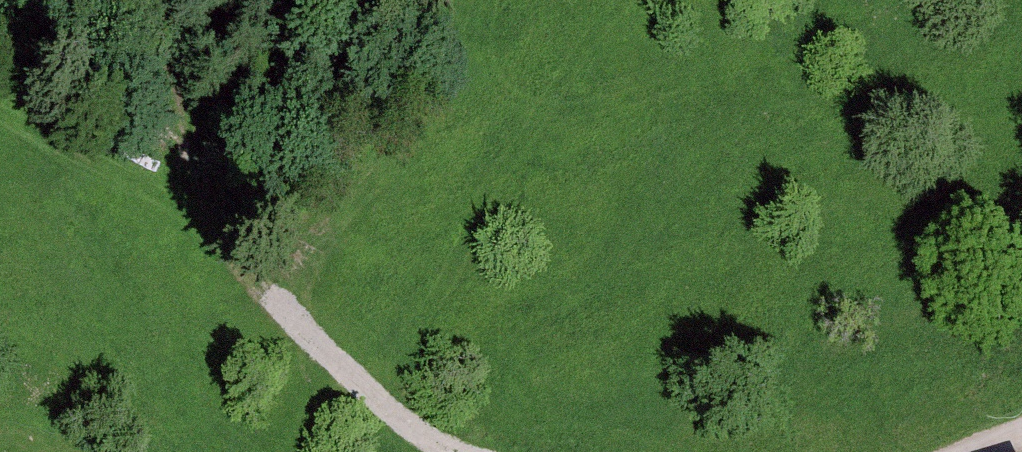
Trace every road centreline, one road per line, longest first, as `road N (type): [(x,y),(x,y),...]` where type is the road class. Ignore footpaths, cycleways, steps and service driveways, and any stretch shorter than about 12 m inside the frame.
road 1 (track): [(247,281),(154,0)]
road 2 (track): [(478,451),(395,418),(247,281)]

